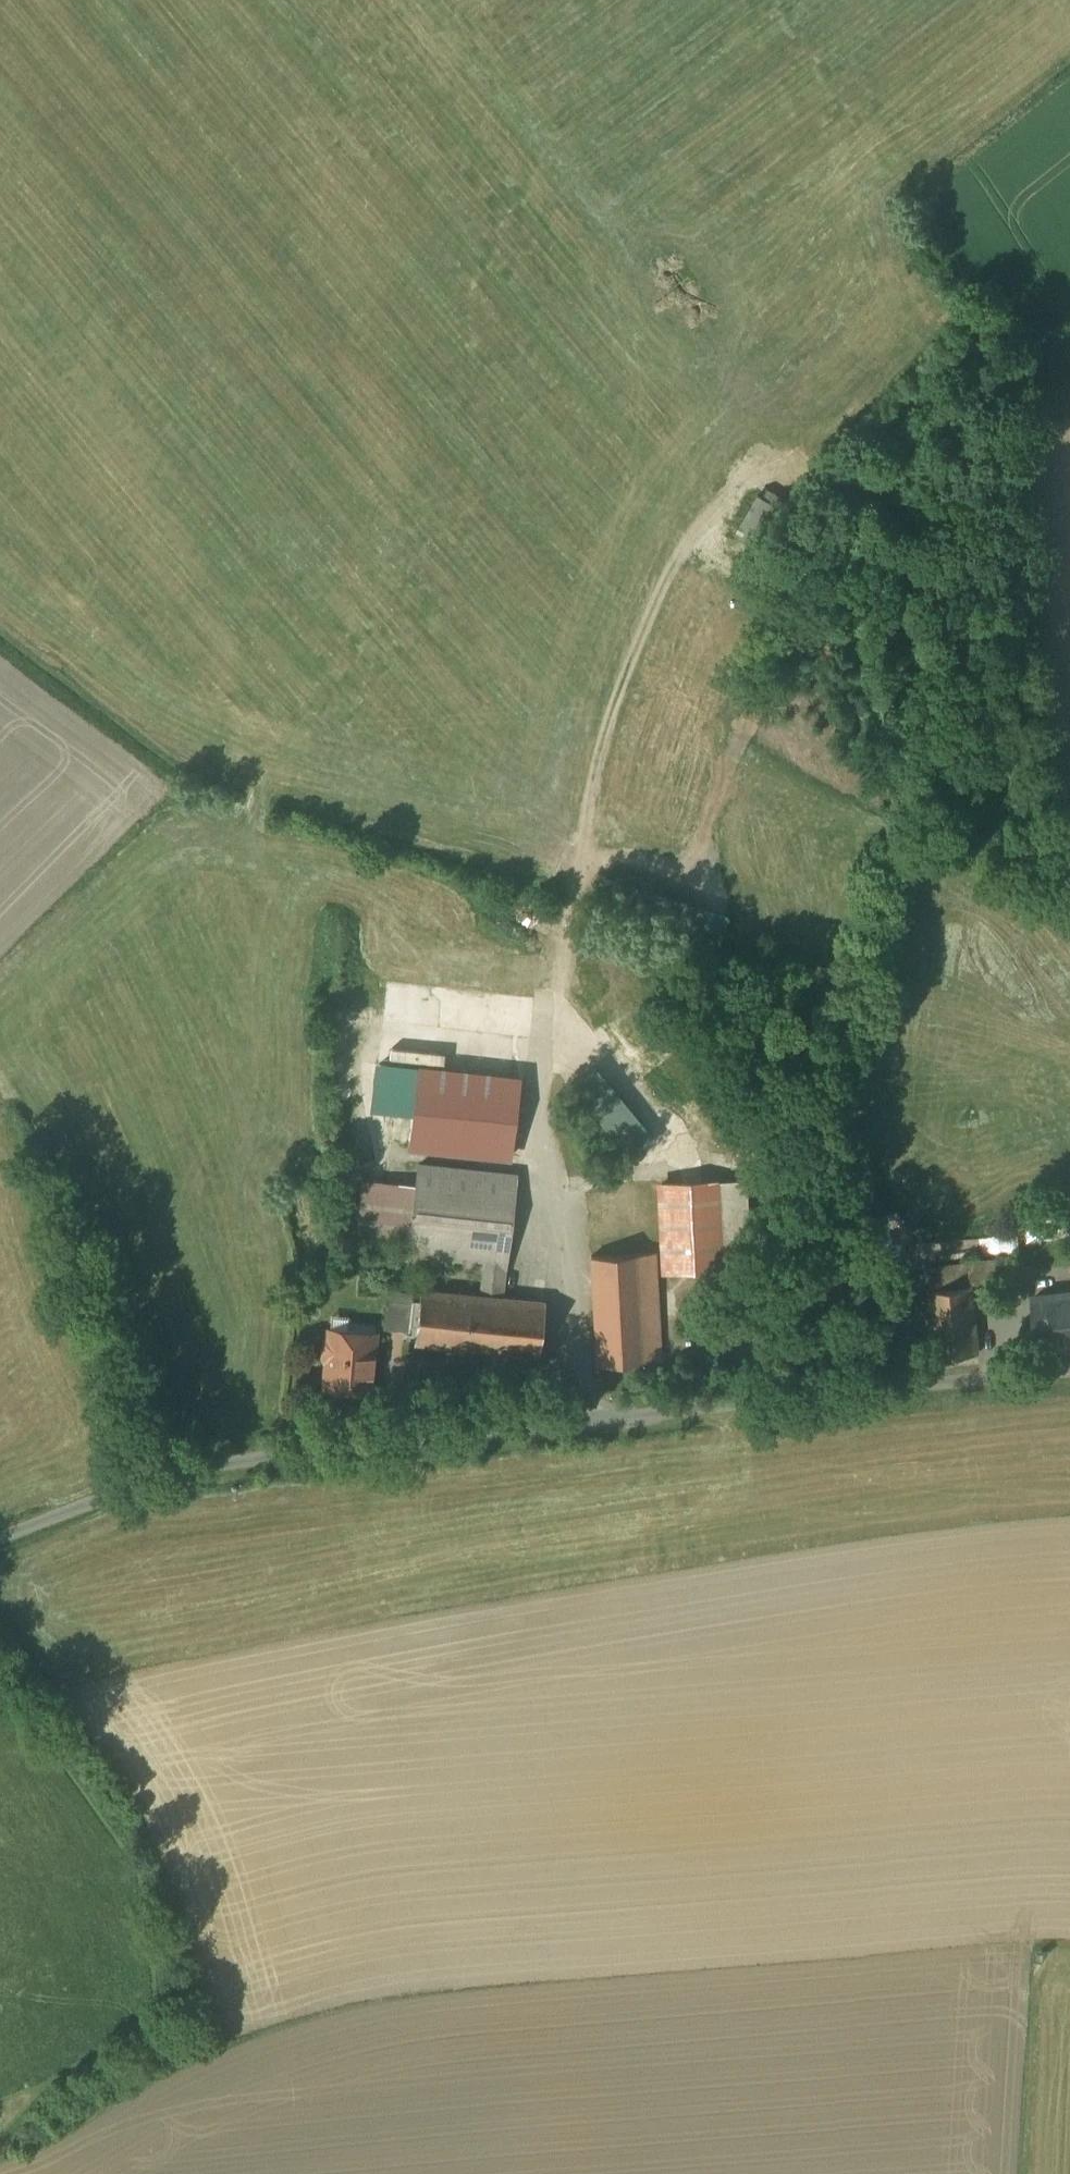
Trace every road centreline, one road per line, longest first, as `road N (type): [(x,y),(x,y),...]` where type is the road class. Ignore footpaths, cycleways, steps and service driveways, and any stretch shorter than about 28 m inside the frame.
road 1 (unclassified): [(1069,1376),(388,1441),(169,1478),(0,1537)]

